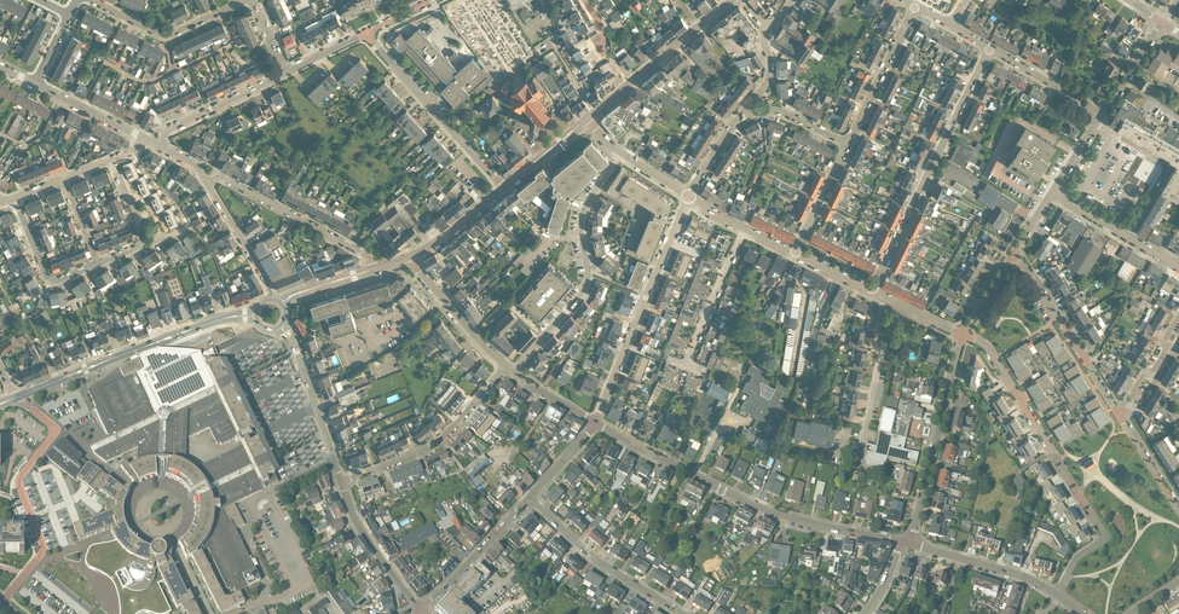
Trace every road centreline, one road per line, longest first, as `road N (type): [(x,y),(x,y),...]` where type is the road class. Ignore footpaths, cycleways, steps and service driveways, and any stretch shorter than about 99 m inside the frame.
road 1 (residential): [(907,542),(772,512),(596,422)]
road 2 (residential): [(1056,595),(1076,559),(1104,533),(994,358)]
road 3 (residential): [(871,290),(989,49)]
road 4 (residential): [(232,613),(310,583),(267,493),(335,462)]
road 5 (residential): [(512,371),(586,286),(581,219),(619,151)]
road 6 (secondary): [(17,396),(169,337),(256,315)]
road 7 (residential): [(596,422),(688,196)]
road 8 (residential): [(17,585),(44,550),(19,478),(57,430),(17,396)]
road 9 (residential): [(907,542),(962,335)]
road 10 (residential): [(504,188),(366,34)]
road 11 (residential): [(505,365),(437,442),(342,481)]
road 12 (residential): [(373,270),(361,252),(253,192),(221,177),(208,183)]
road 13 (residential): [(685,613),(600,562),(529,498)]
road 14 (residential): [(842,455),(858,459),(887,298)]
road 15 (residential): [(92,0),(163,35),(242,0)]
road 16 (residential): [(1127,238),(1164,166),(1096,124)]
road 17 (residential): [(1056,595),(1022,575),(907,542)]
road 18 (residential): [(915,5),(847,145)]
road 19 (residential): [(421,608),(529,498)]
road 20 (residential): [(421,608),(360,527),(342,481)]
road 21 (residential): [(158,145),(166,130),(285,73)]
road 22 (residential): [(687,365),(745,228)]
road 23 (residential): [(505,365),(409,257)]
road 24 (secondary): [(588,119),(698,28)]
road 25 (residential): [(99,263),(50,280),(14,198)]
road 26 (residential): [(208,183),(270,300)]
road 27 (residential): [(1101,116),(989,49)]
road 28 (residential): [(145,139),(35,84)]
road 29 (residential): [(1119,414),(1165,353),(1178,316)]

